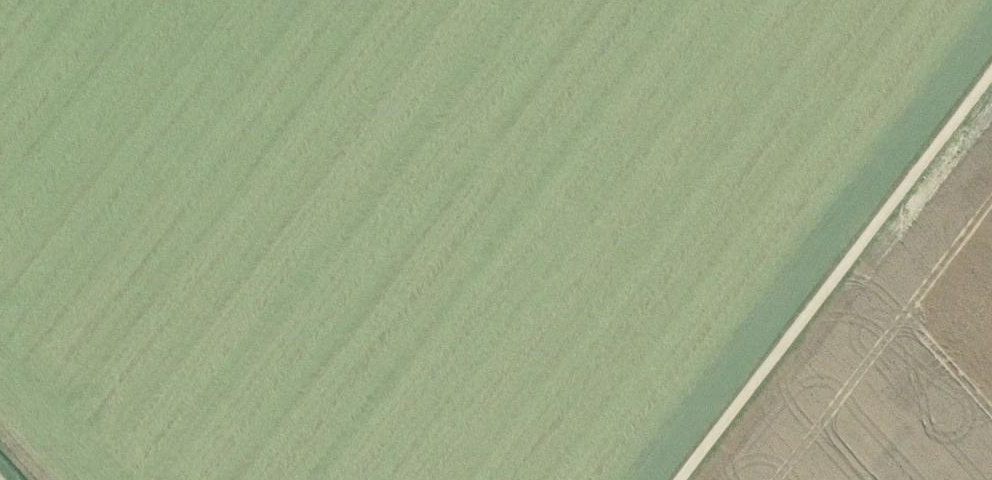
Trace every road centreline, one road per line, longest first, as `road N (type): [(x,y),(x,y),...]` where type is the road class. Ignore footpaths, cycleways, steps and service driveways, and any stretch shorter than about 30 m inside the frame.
road 1 (track): [(684,479),(991,75)]

